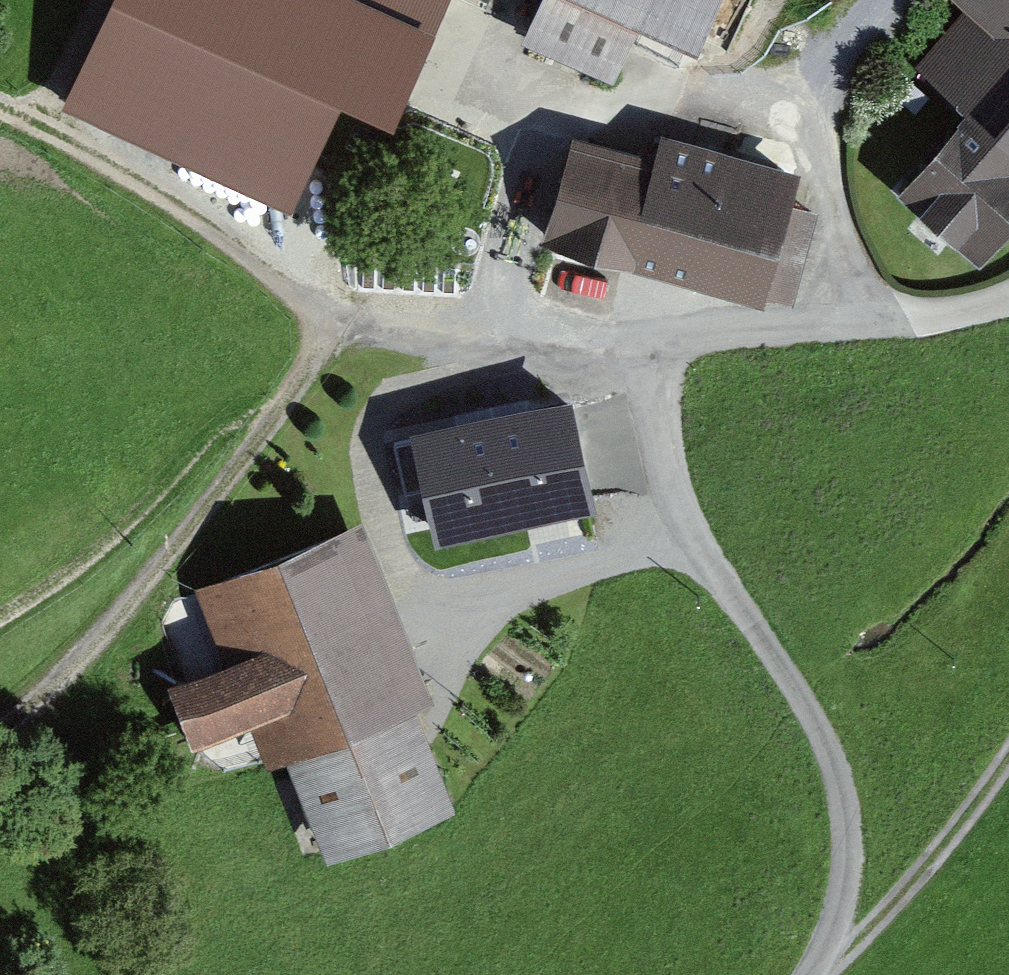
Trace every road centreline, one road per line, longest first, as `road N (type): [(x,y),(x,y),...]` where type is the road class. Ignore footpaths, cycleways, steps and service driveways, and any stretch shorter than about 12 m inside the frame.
road 1 (track): [(0,109),(58,133),(209,226),(313,305),(498,355),(499,278),(546,142),(571,109),(657,94),(828,135)]
road 2 (track): [(824,972),(849,881),(851,816),(837,766),(820,724),(681,523),(644,345),(911,321),(1008,297)]
road 3 (track): [(681,523),(595,565),(497,593),(427,592),(408,568),(369,463),(381,418),(415,392),(470,378),(498,355),(644,345)]
road 4 (track): [(0,724),(150,586),(353,319)]
road 5 (track): [(889,0),(837,61),(828,135),(866,324)]
road 6 (track): [(821,974),(947,842),(1008,755)]

